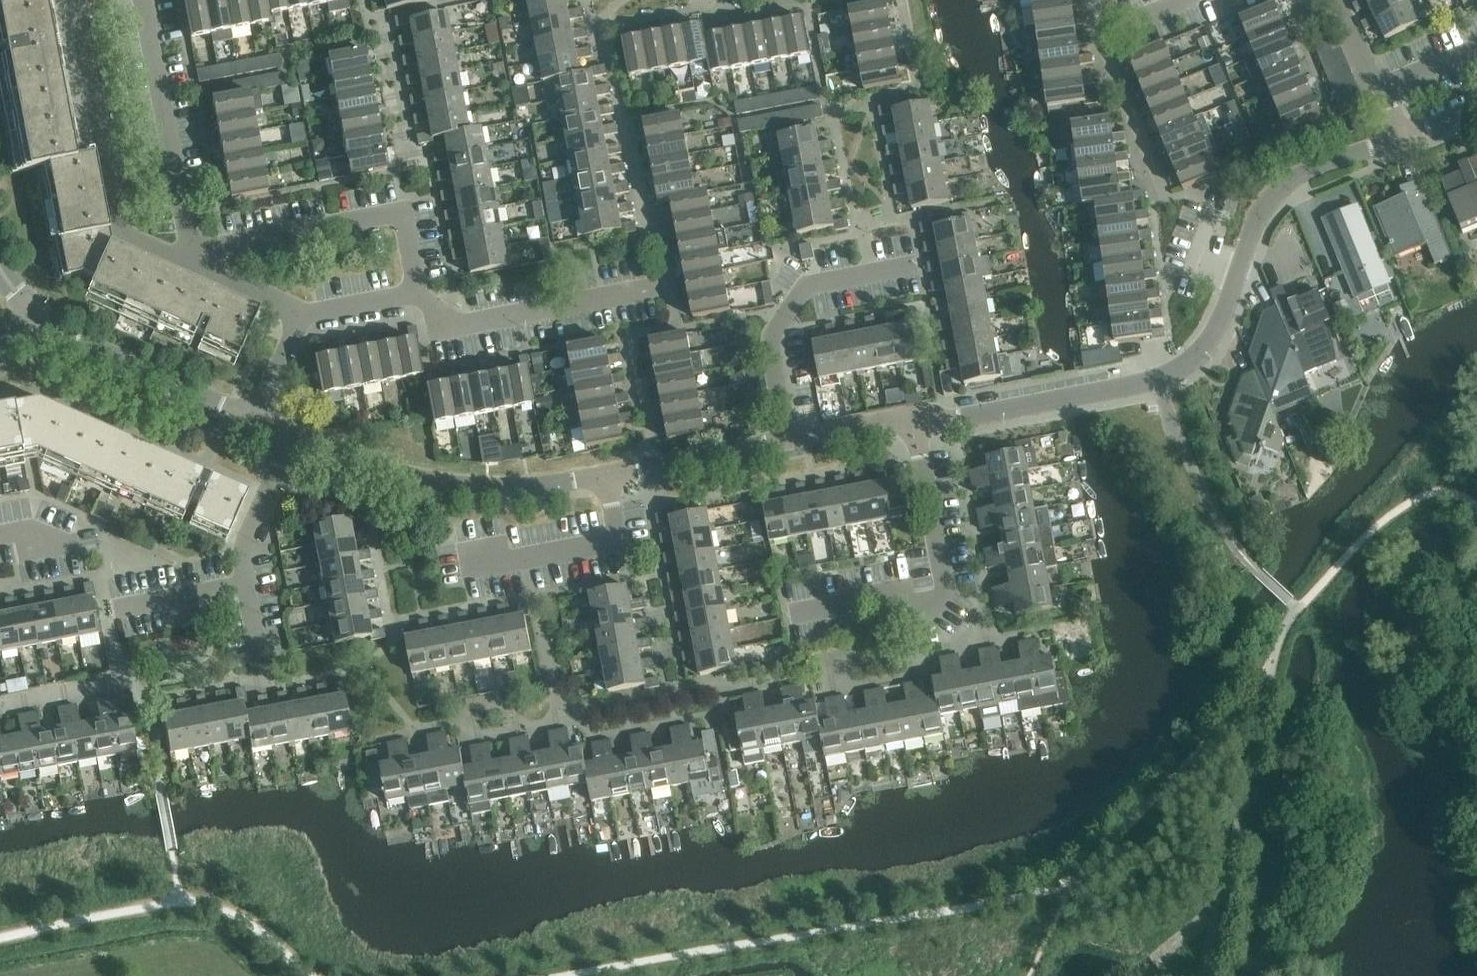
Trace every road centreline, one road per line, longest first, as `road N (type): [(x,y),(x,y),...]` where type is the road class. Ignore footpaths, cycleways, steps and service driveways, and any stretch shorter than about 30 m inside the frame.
road 1 (residential): [(783,619),(890,599),(909,616),(926,617),(947,600),(917,419)]
road 2 (residential): [(292,440),(392,478),(505,489),(603,476)]
road 3 (residential): [(187,257),(121,228),(76,0)]
road 4 (residential): [(416,293),(396,215),(187,257)]
road 5 (residential): [(142,0),(187,257)]
road 6 (residential): [(794,439),(776,344),(792,295),(820,279),(896,265)]
road 7 (residential): [(416,293),(468,315),(659,281)]
road 8 (residential): [(917,419),(1032,409),(1160,381)]
road 9 (residential): [(254,423),(41,331)]
road 10 (residential): [(1395,138),(1294,180),(1267,202),(1234,278)]
road 11 (residential): [(464,568),(616,542),(603,476)]
road 12 (residential): [(603,476),(794,439)]
road 13 (residential): [(245,587),(249,547),(292,440)]
road 14 (residential): [(1234,278),(1206,339),(1160,381)]
road 15 (residential): [(120,611),(245,587)]
road 16 (residential): [(187,257),(299,316)]
road 17 (residential): [(794,439),(917,419)]

